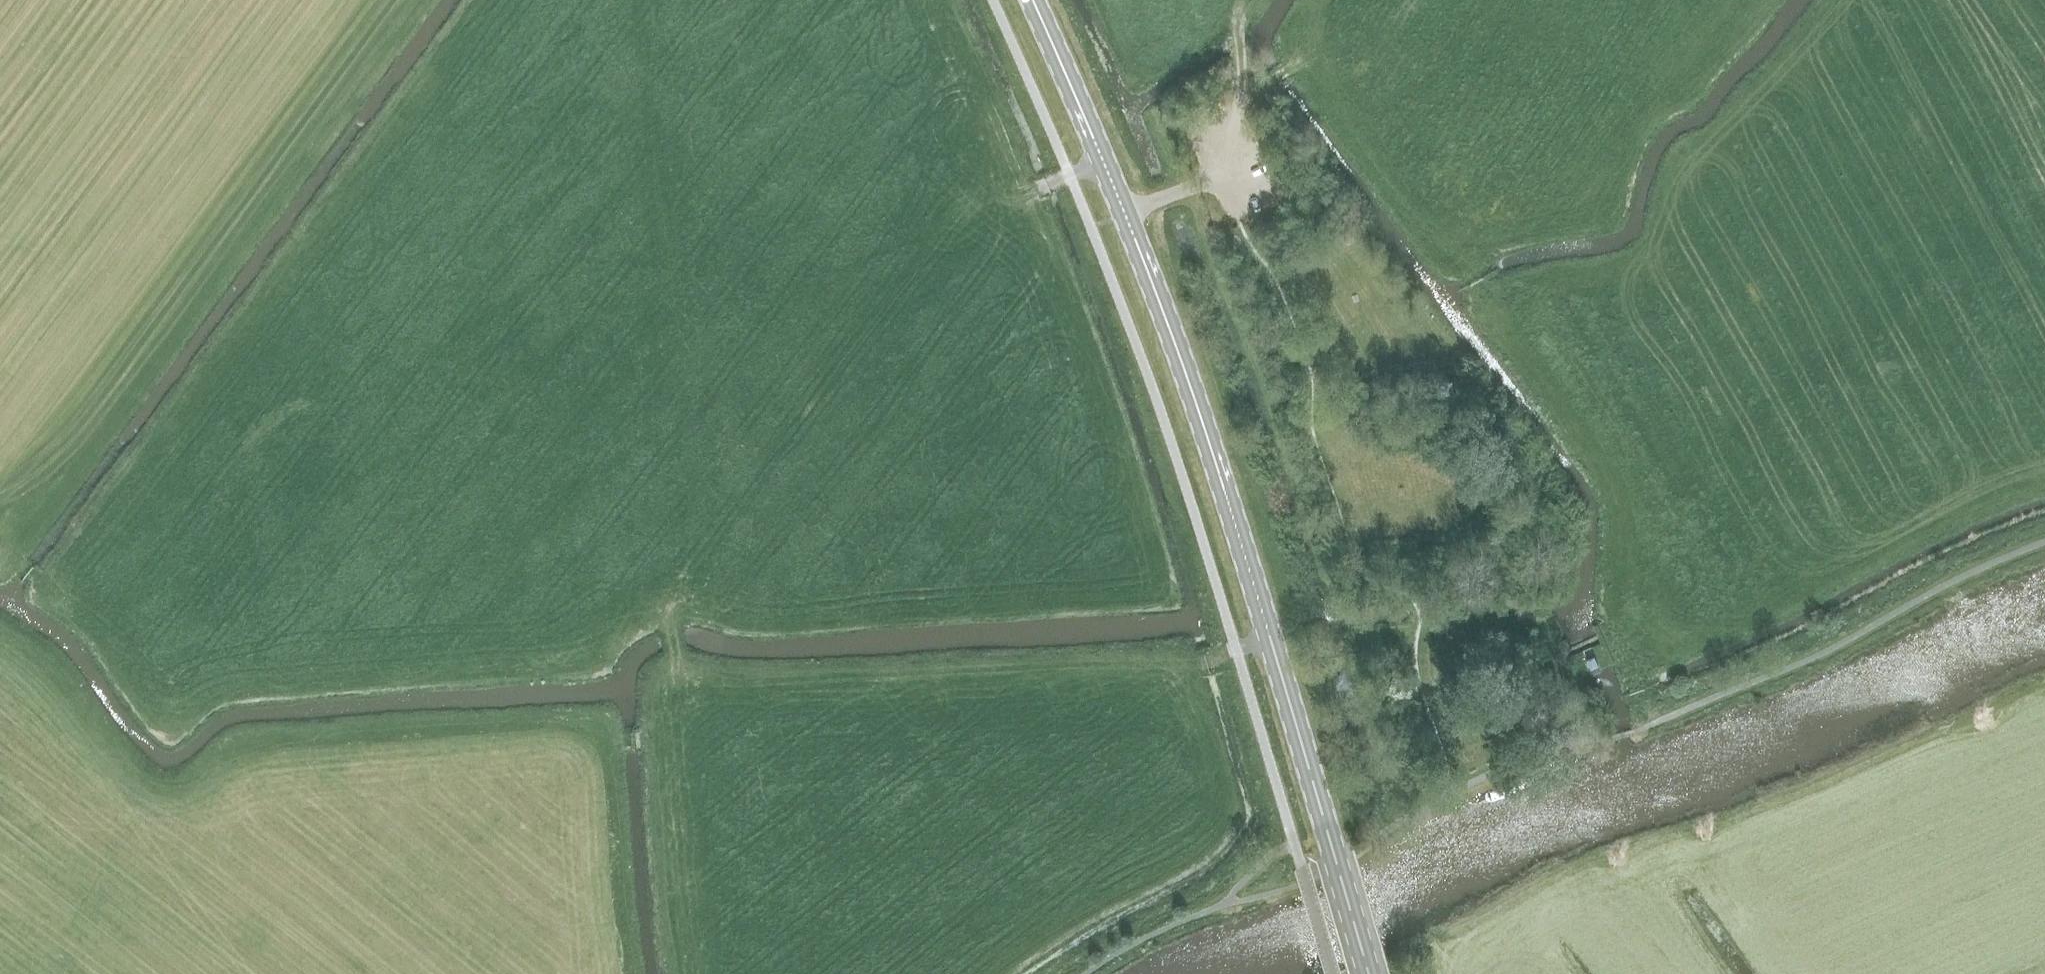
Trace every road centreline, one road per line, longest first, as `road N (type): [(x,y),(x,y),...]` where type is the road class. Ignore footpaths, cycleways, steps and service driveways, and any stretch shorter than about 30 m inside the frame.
road 1 (primary): [(1370,973),(1201,418),(1125,213),(1033,0)]

